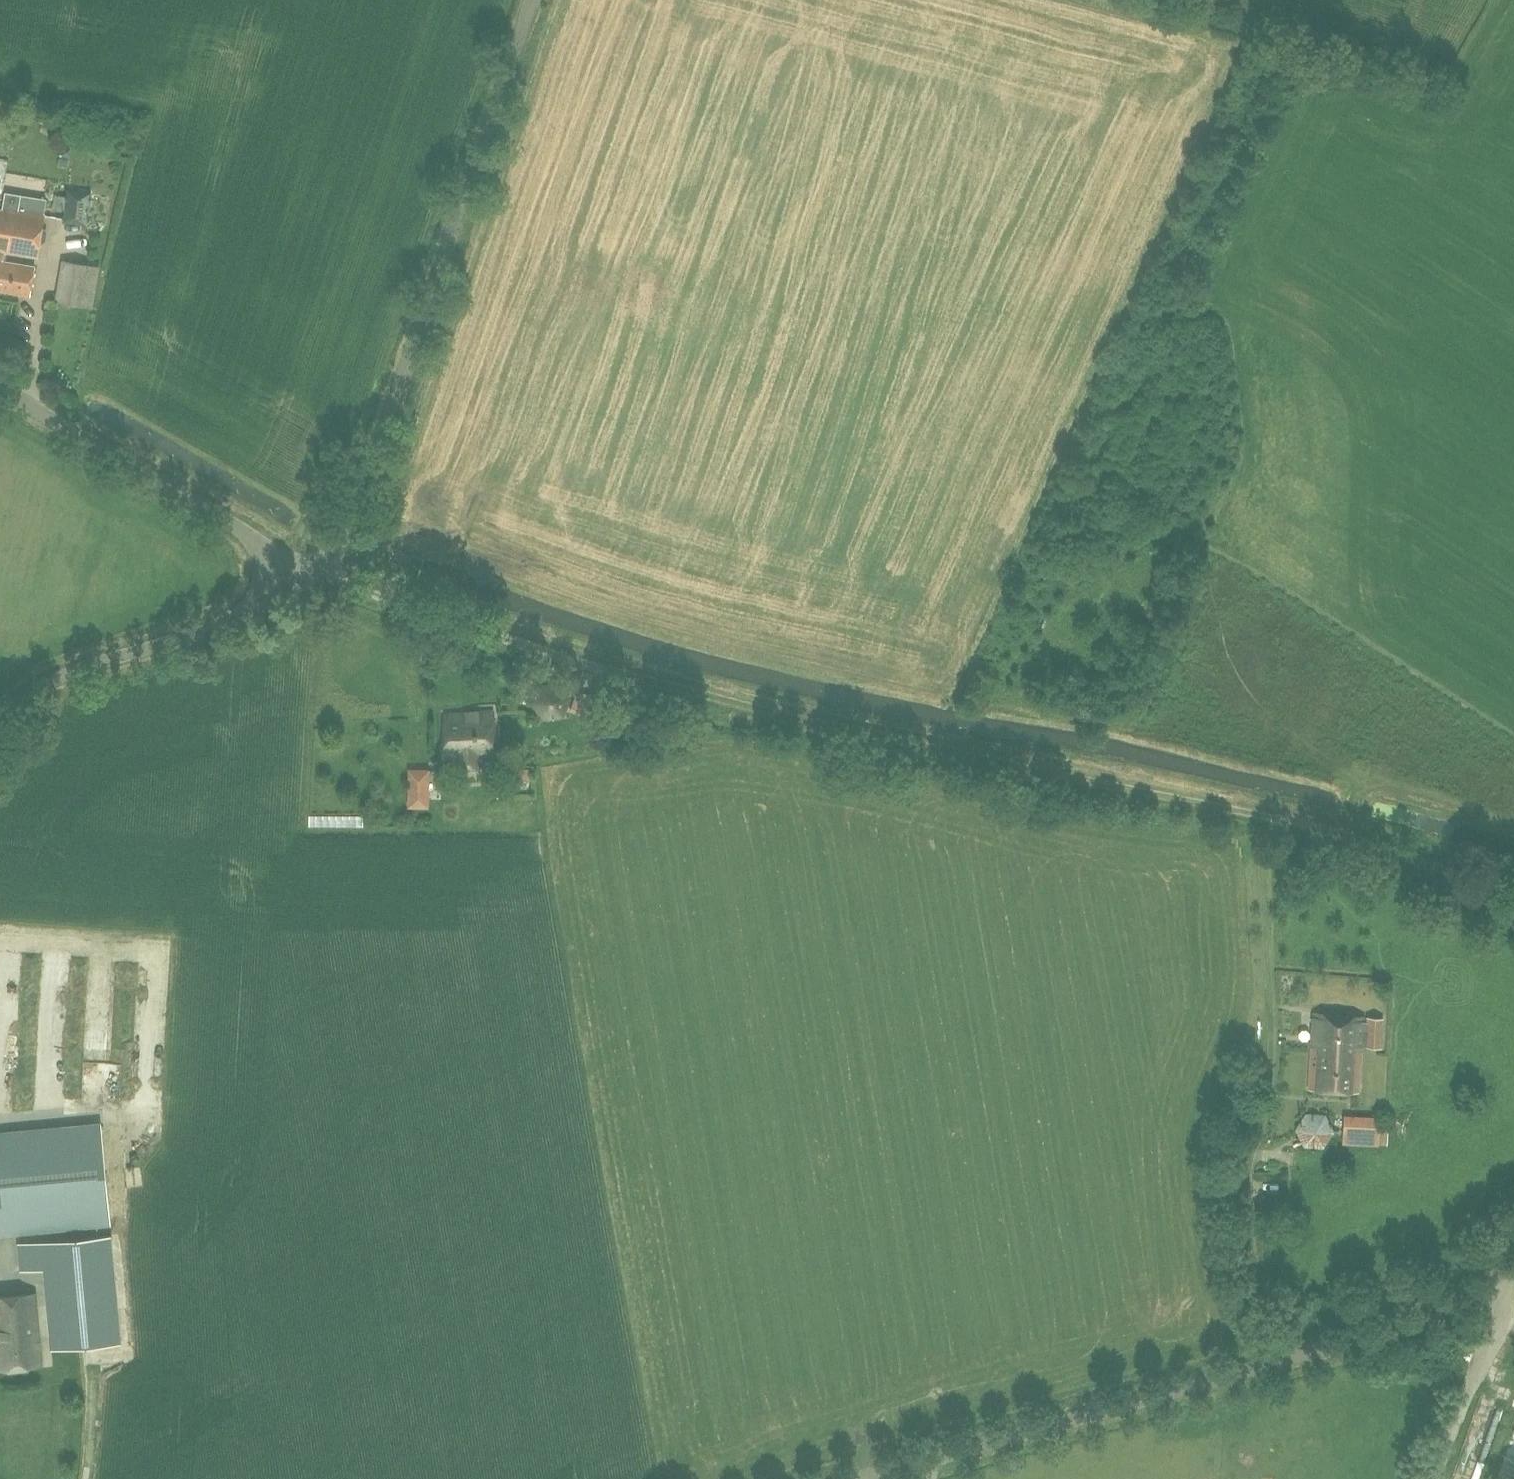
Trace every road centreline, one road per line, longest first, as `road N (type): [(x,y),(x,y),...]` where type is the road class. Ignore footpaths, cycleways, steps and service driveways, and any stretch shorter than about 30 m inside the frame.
road 1 (track): [(1513,909),(1432,866),(1292,826),(788,720),(569,660),(318,573)]
road 2 (unclassified): [(860,1478),(1349,1341),(1461,1295),(1513,1263)]
road 3 (unclassified): [(318,573),(357,522),(538,0)]
road 4 (unclassified): [(318,573),(0,382)]
road 5 (unclassified): [(0,720),(68,675),(225,624),(318,573)]

